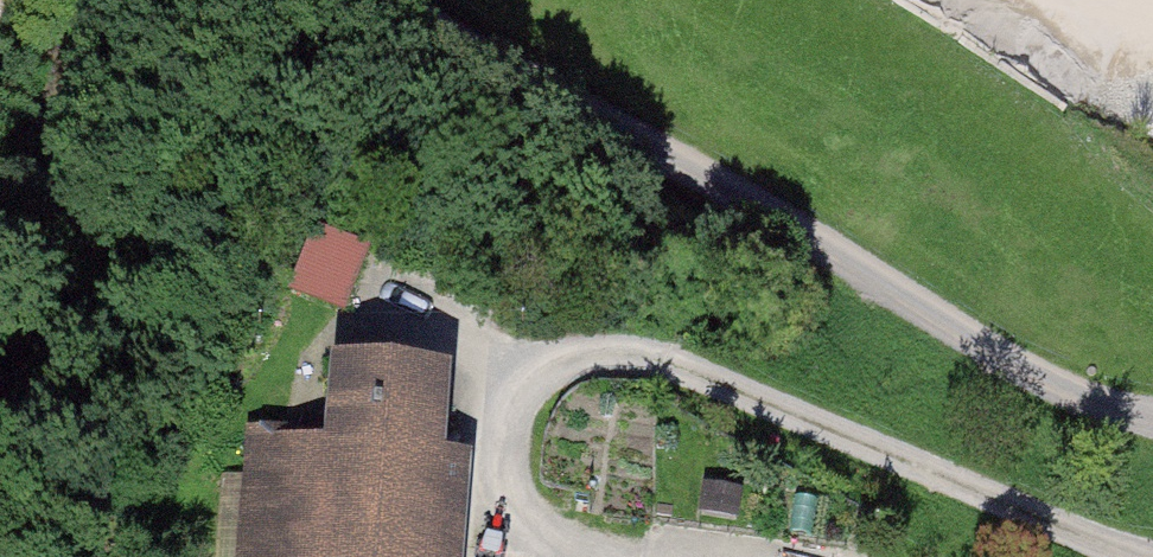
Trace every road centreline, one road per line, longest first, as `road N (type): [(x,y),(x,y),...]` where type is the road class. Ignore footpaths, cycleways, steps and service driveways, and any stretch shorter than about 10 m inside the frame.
road 1 (track): [(1152,550),(1095,540),(696,371),(619,346),(555,355),(513,397),(511,443),(536,488),(598,513),(766,556)]
road 2 (track): [(395,0),(792,225),(959,331),(1094,401),(1152,411)]

